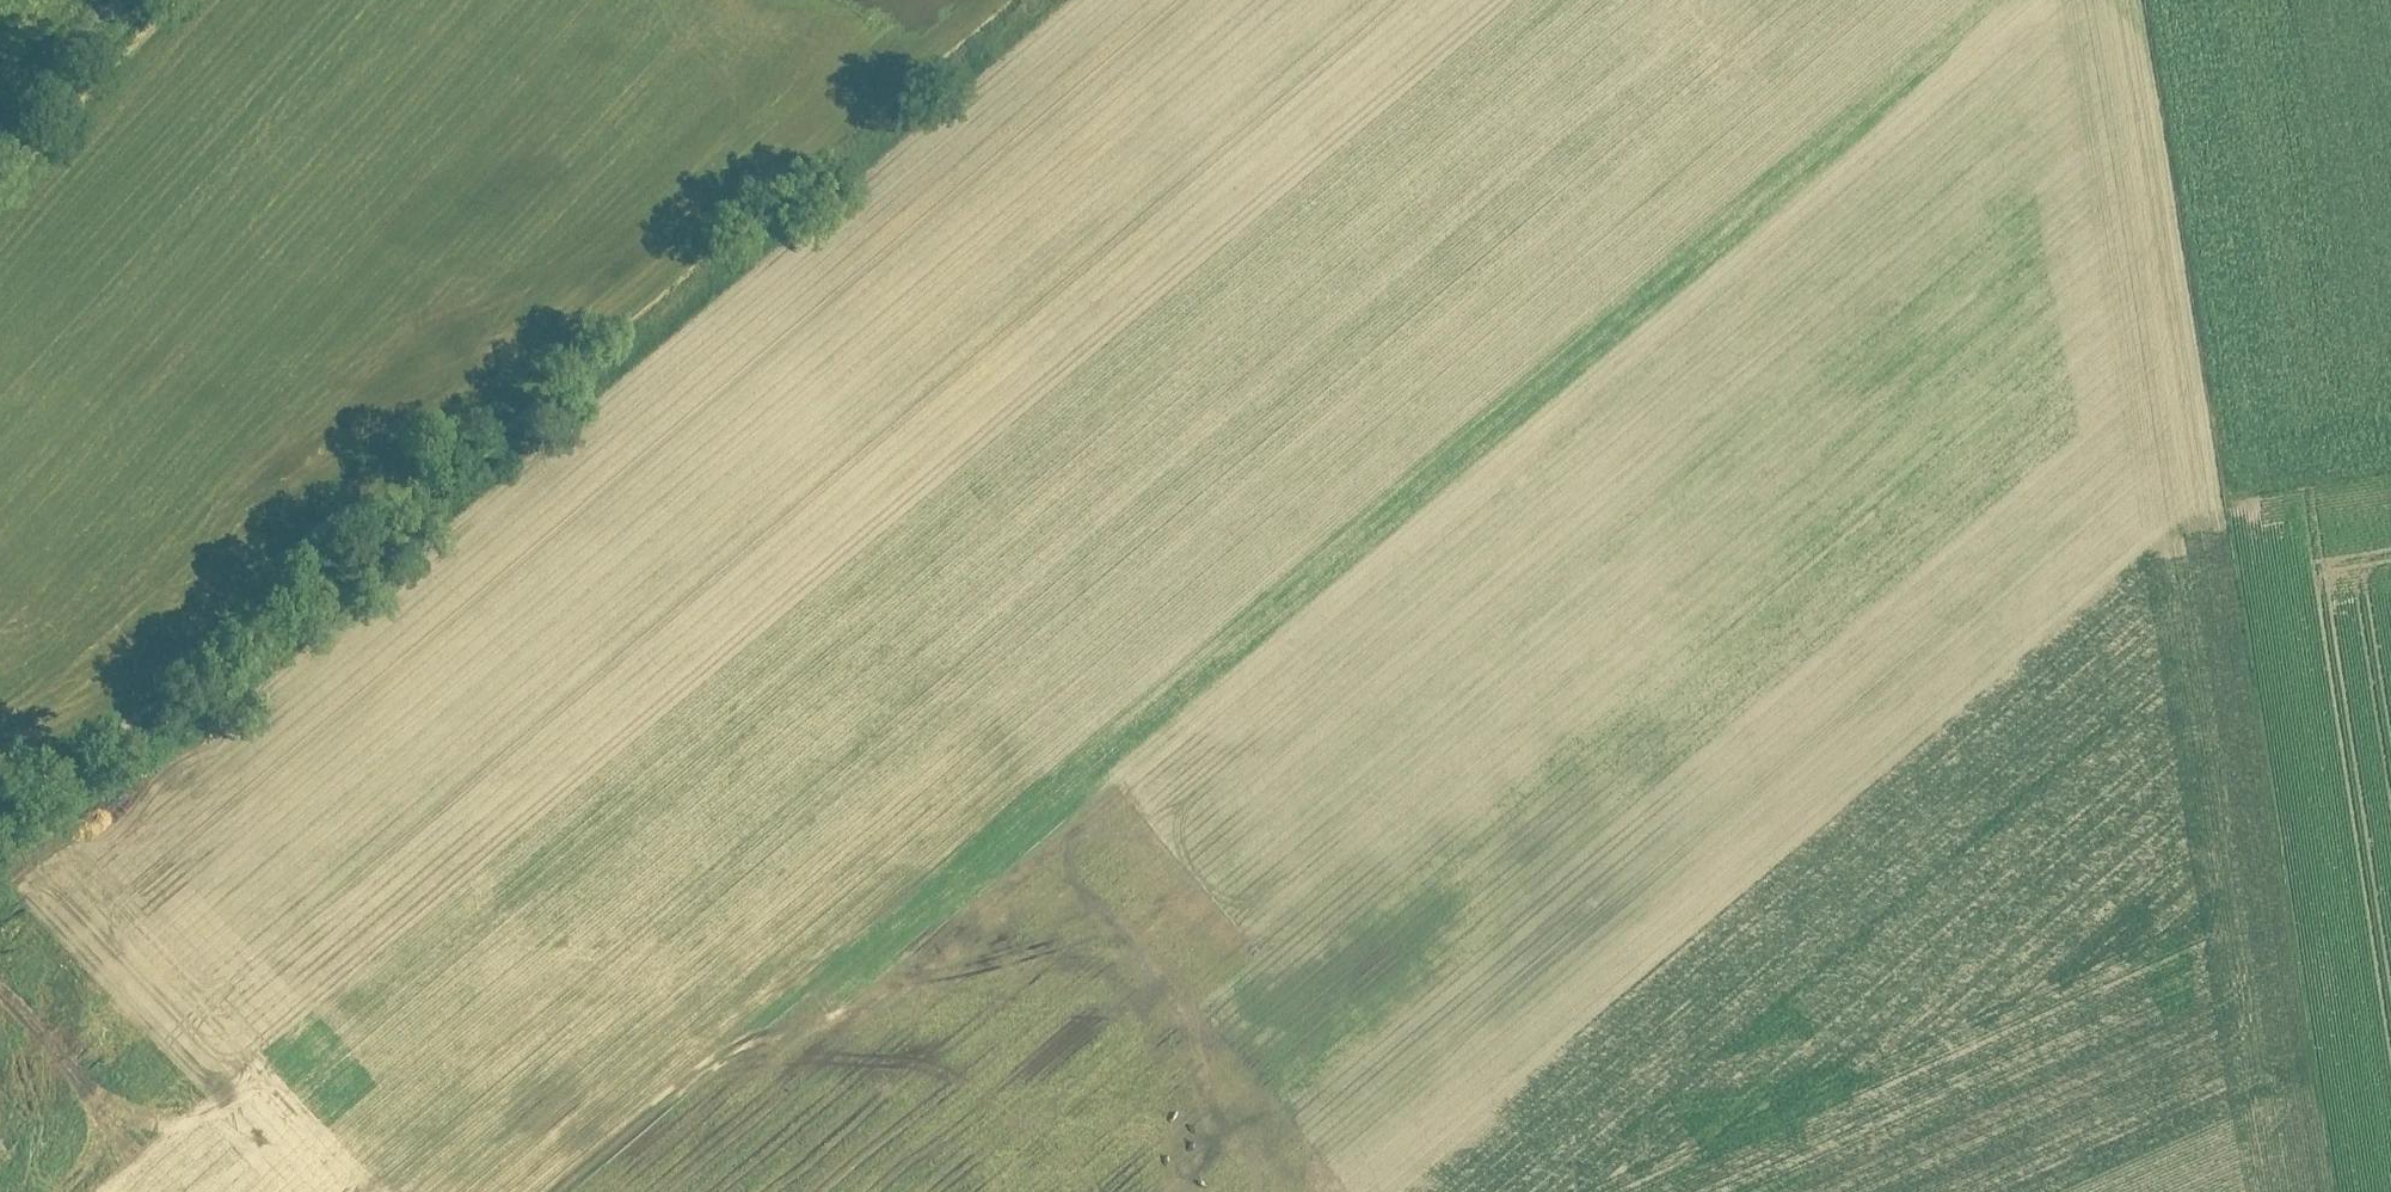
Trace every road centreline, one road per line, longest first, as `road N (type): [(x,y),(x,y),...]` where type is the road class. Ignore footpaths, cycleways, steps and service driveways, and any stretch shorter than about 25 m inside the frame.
road 1 (unclassified): [(124,0),(0,131)]

